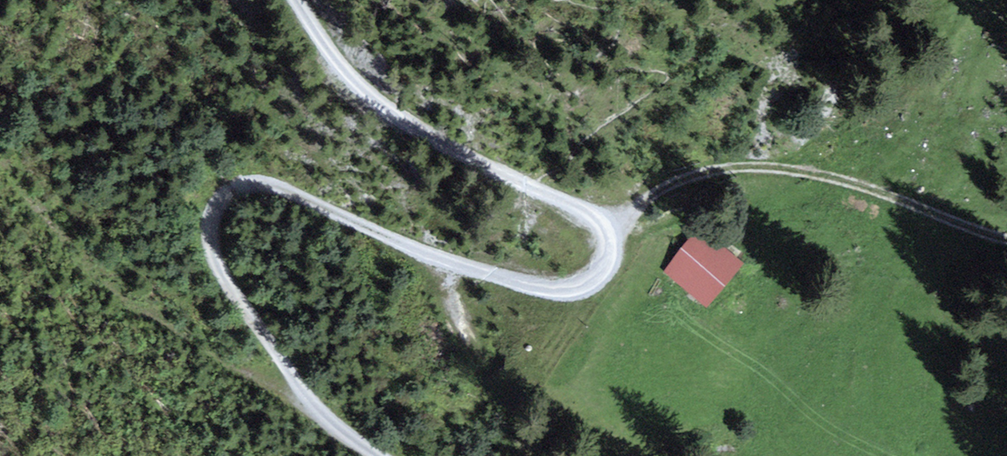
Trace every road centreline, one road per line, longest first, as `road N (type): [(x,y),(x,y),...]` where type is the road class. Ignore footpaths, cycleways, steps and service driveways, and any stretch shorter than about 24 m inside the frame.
road 1 (track): [(383,455),(312,403),(231,288),(210,234),(231,191),(282,192),(420,252),(554,287),(592,279),(608,257),(605,231)]
road 2 (track): [(605,231),(699,175),(776,166),(1006,242)]
road 3 (track): [(0,166),(123,303),(312,403)]
road 4 (track): [(535,191),(370,98),(295,0)]

